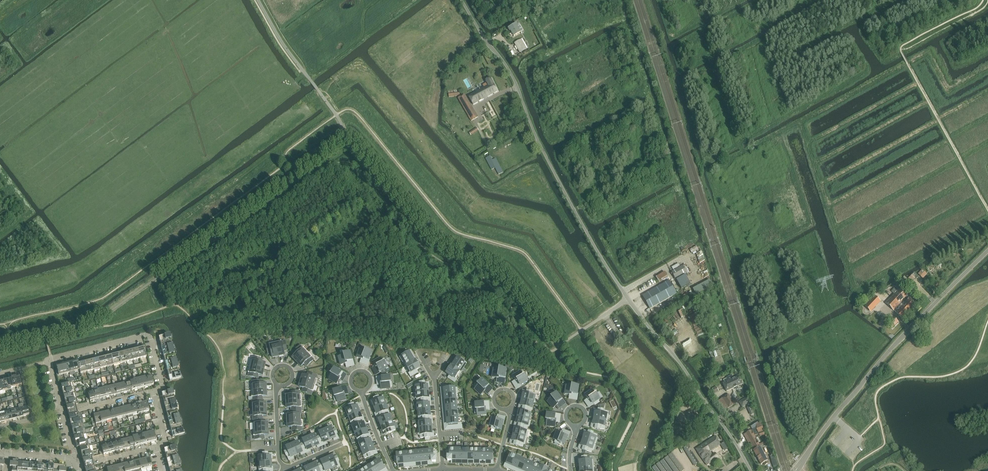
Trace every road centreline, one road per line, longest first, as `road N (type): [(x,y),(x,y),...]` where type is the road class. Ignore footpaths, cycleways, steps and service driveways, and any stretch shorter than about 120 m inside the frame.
road 1 (unclassified): [(461,0),(508,69),(547,159),(628,300)]
road 2 (unclassified): [(796,470),(884,358),(987,251)]
road 3 (unclassified): [(751,470),(628,300)]
road 4 (residential): [(153,391),(162,384),(146,335),(50,362)]

